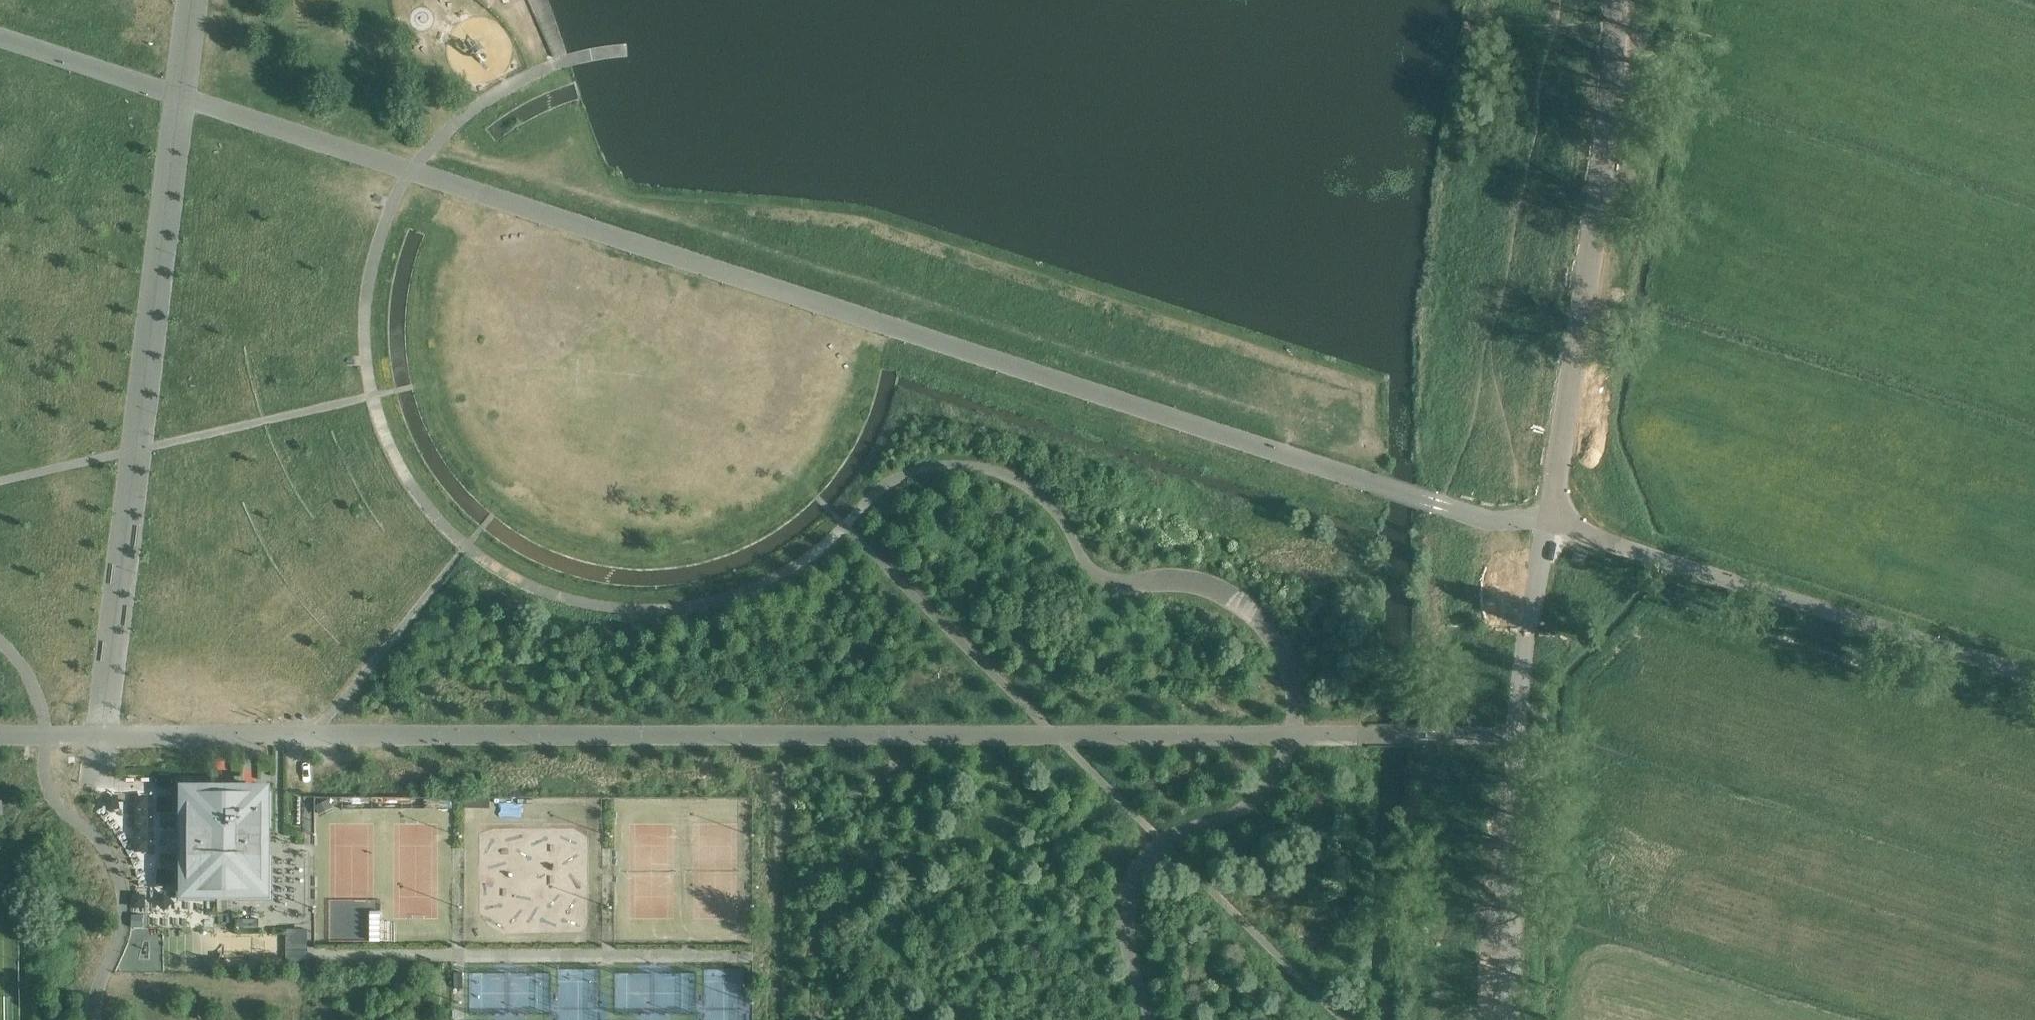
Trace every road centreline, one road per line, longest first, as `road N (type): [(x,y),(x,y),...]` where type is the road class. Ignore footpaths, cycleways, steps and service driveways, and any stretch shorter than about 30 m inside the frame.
road 1 (unclassified): [(1550,521),(1598,215),(1617,0)]
road 2 (unclassified): [(2034,676),(1550,521)]
road 3 (unclassified): [(1550,521),(1492,520),(1425,499)]

